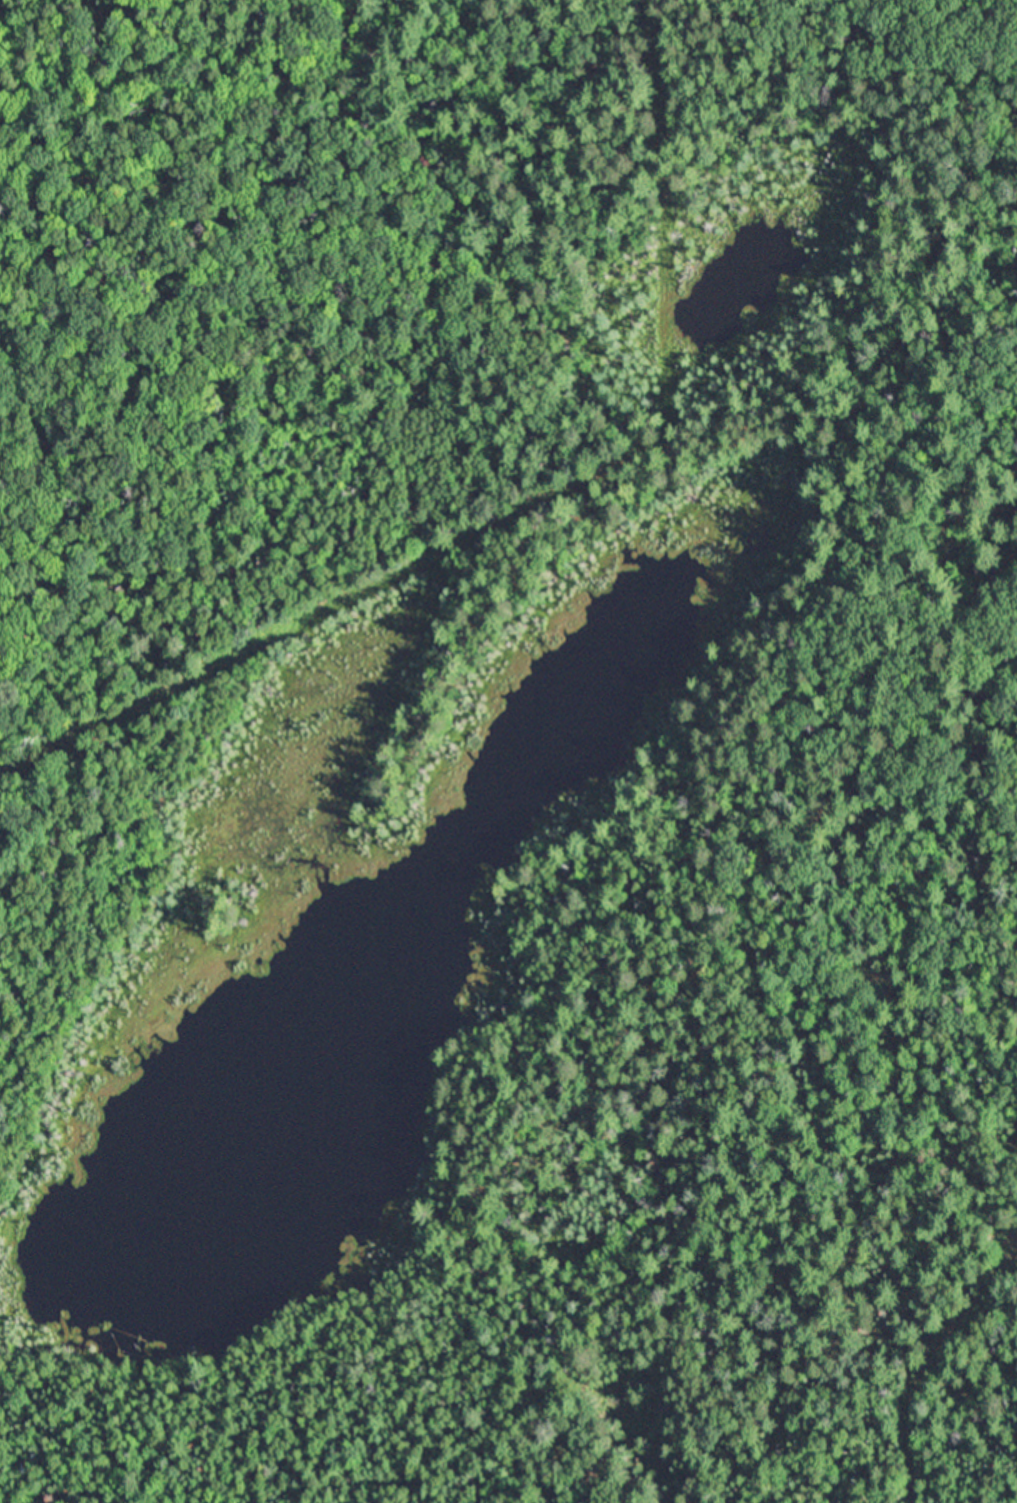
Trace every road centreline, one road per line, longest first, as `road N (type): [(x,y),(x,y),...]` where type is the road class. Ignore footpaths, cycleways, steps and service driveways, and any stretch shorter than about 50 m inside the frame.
road 1 (residential): [(900,1502),(900,1446),(913,1401),(976,1283),(1016,1242)]

